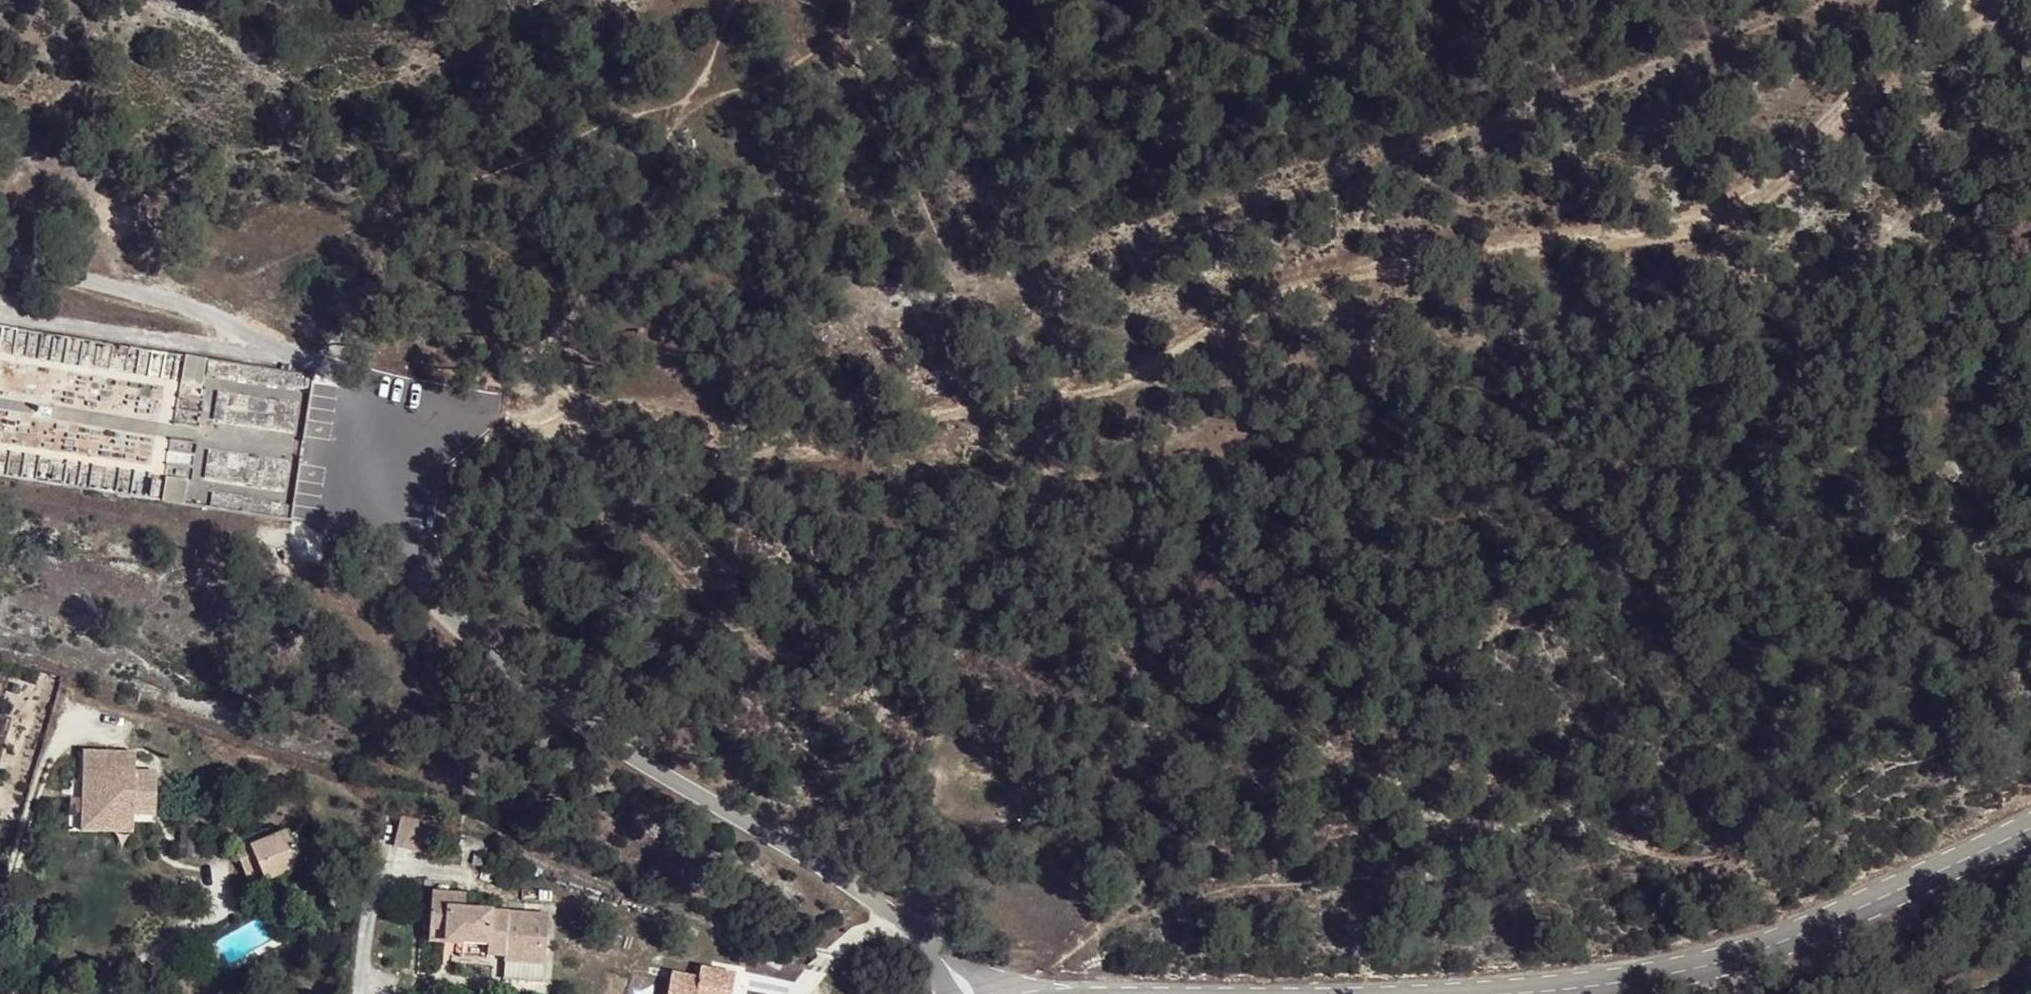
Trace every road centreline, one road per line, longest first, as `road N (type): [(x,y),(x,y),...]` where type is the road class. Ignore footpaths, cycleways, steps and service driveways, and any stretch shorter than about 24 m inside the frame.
road 1 (unclassified): [(939,952),(848,883),(592,733),(497,663),(429,585),(379,417),(320,362),(167,301),(0,255)]
road 2 (secondary): [(1501,993),(1634,979),(1744,950),(1881,903),(2030,832)]

